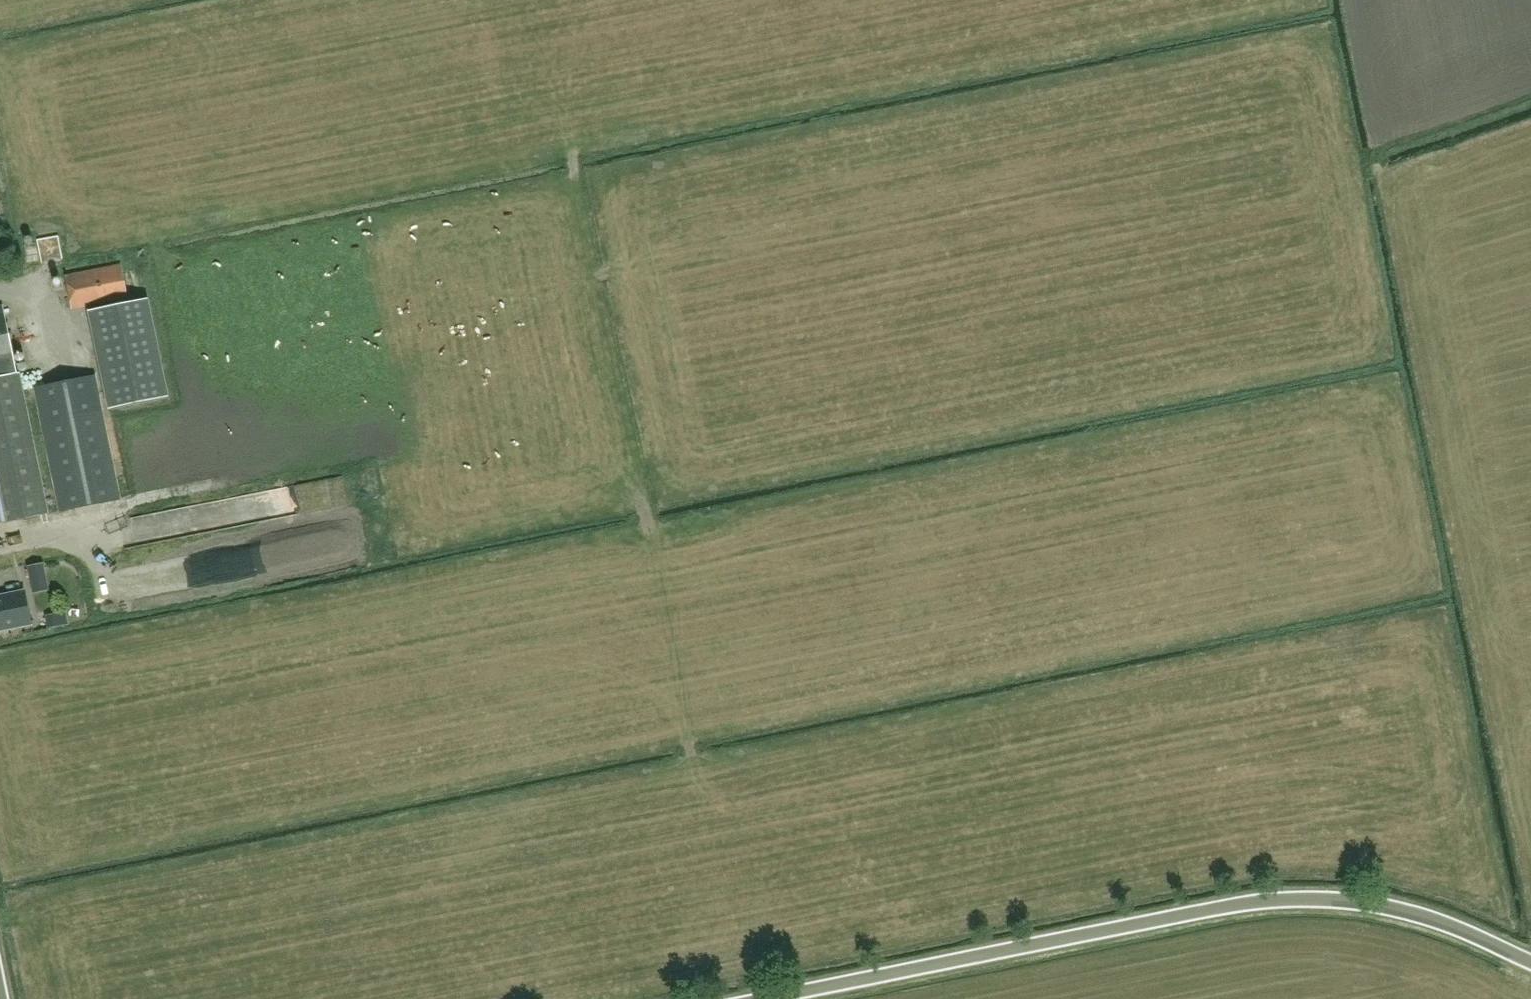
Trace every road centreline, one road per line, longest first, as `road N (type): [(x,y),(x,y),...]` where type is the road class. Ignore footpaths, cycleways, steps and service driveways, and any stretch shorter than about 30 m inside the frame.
road 1 (unclassified): [(765,998),(1295,902),(1379,907),(1530,964)]

